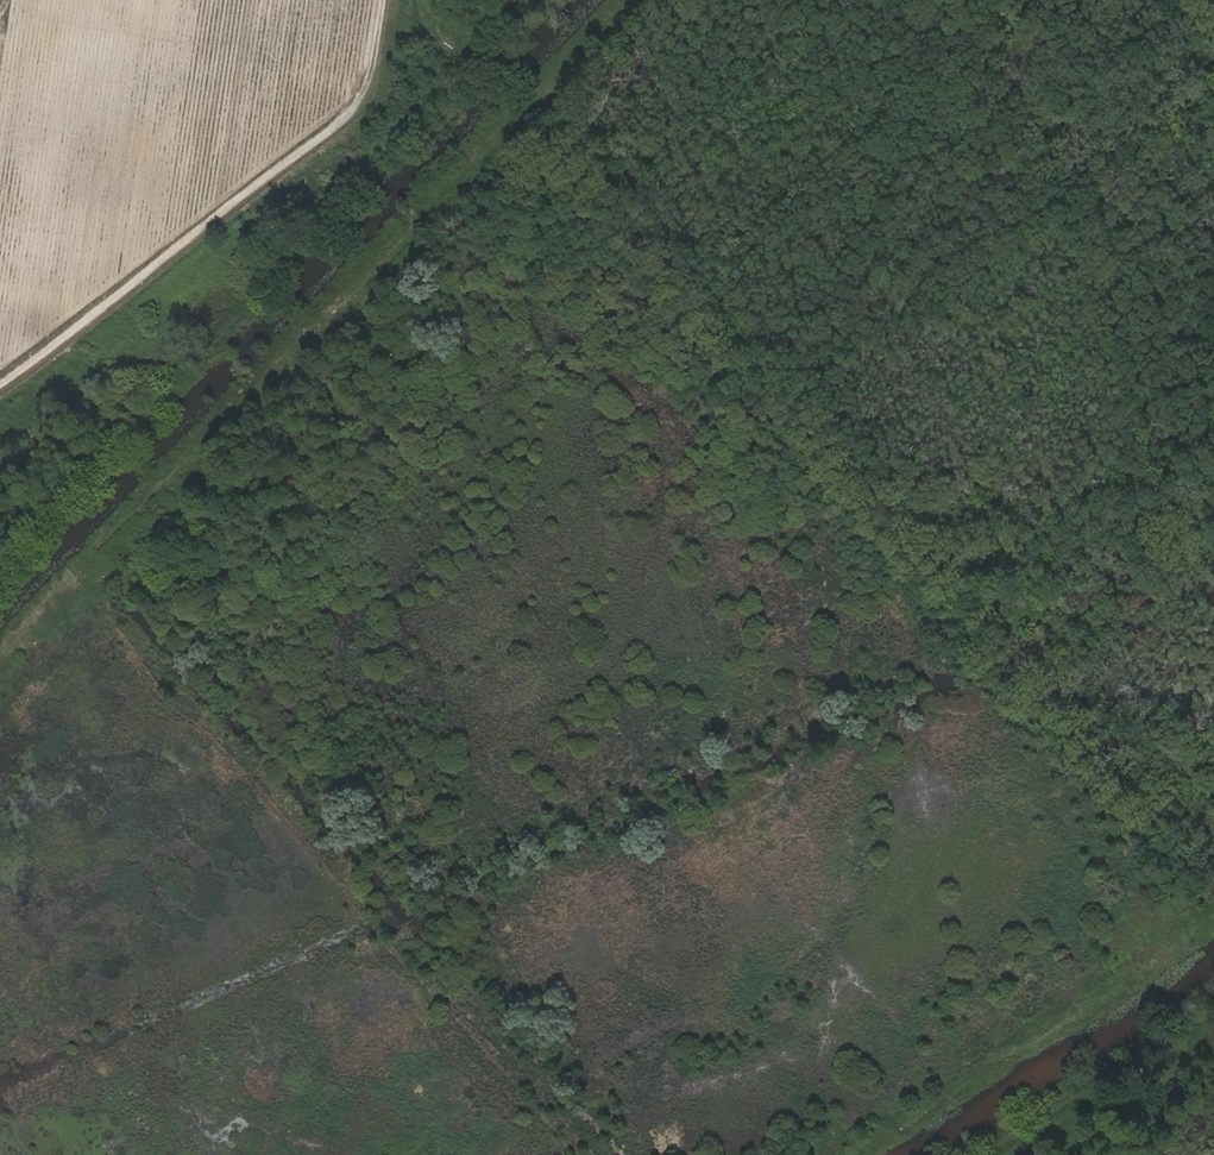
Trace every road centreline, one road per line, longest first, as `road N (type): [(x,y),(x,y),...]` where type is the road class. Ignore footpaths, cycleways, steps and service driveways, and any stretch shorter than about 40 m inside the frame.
road 1 (track): [(379,0),(363,101),(0,382)]

